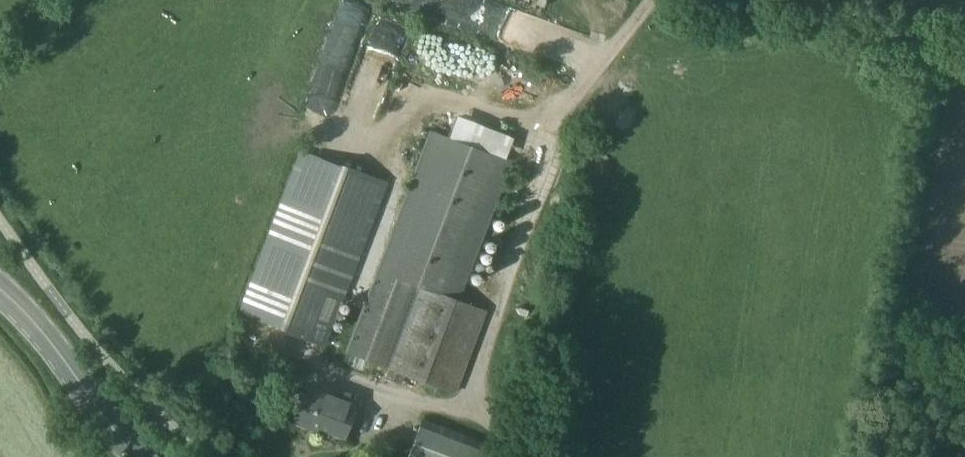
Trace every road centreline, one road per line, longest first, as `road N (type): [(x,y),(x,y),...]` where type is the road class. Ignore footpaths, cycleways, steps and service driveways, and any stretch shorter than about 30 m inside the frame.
road 1 (secondary): [(0,291),(20,306),(127,456)]

